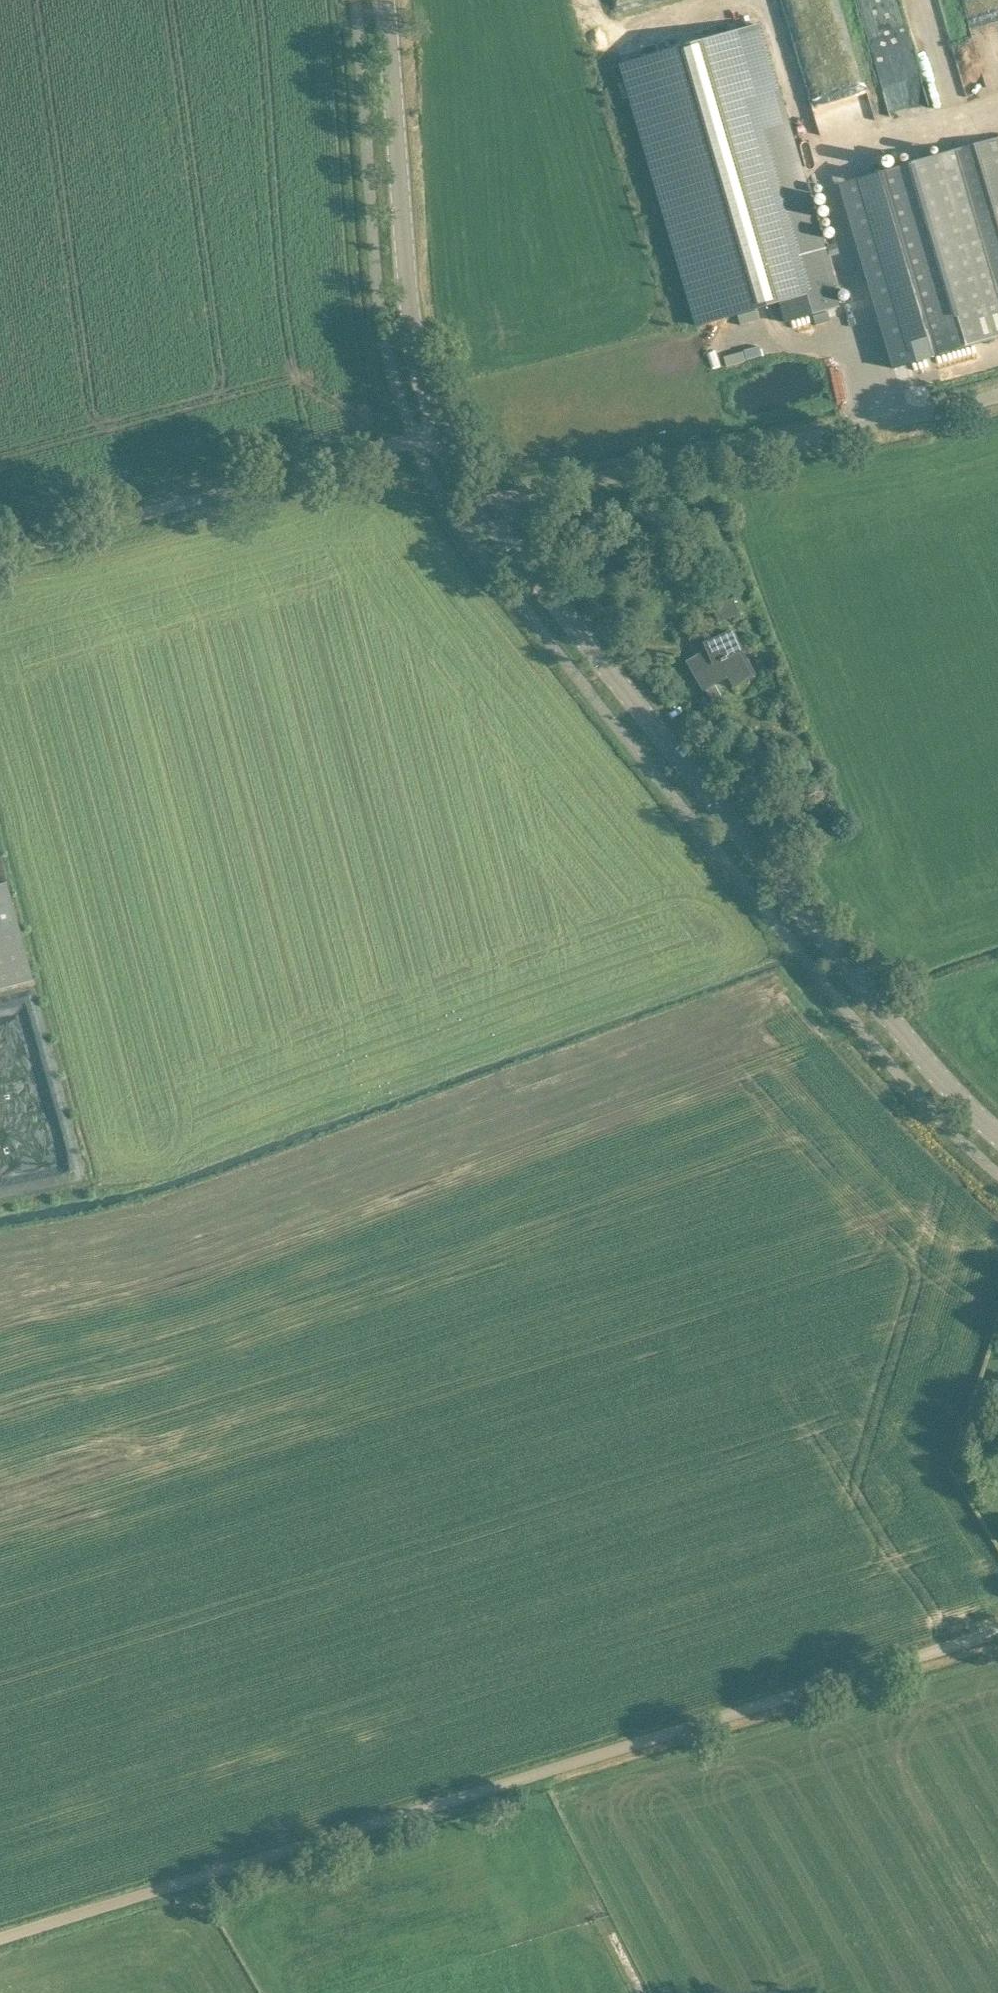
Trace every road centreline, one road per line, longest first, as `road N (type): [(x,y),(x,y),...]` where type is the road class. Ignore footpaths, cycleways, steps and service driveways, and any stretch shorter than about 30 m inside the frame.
road 1 (unclassified): [(0,1940),(997,1635)]
road 2 (tertiary): [(997,1133),(888,1014),(484,506)]
road 3 (unclassified): [(484,506),(997,394)]
road 4 (unclassified): [(0,554),(441,429)]
road 5 (tertiary): [(441,429),(418,317),(388,0)]

